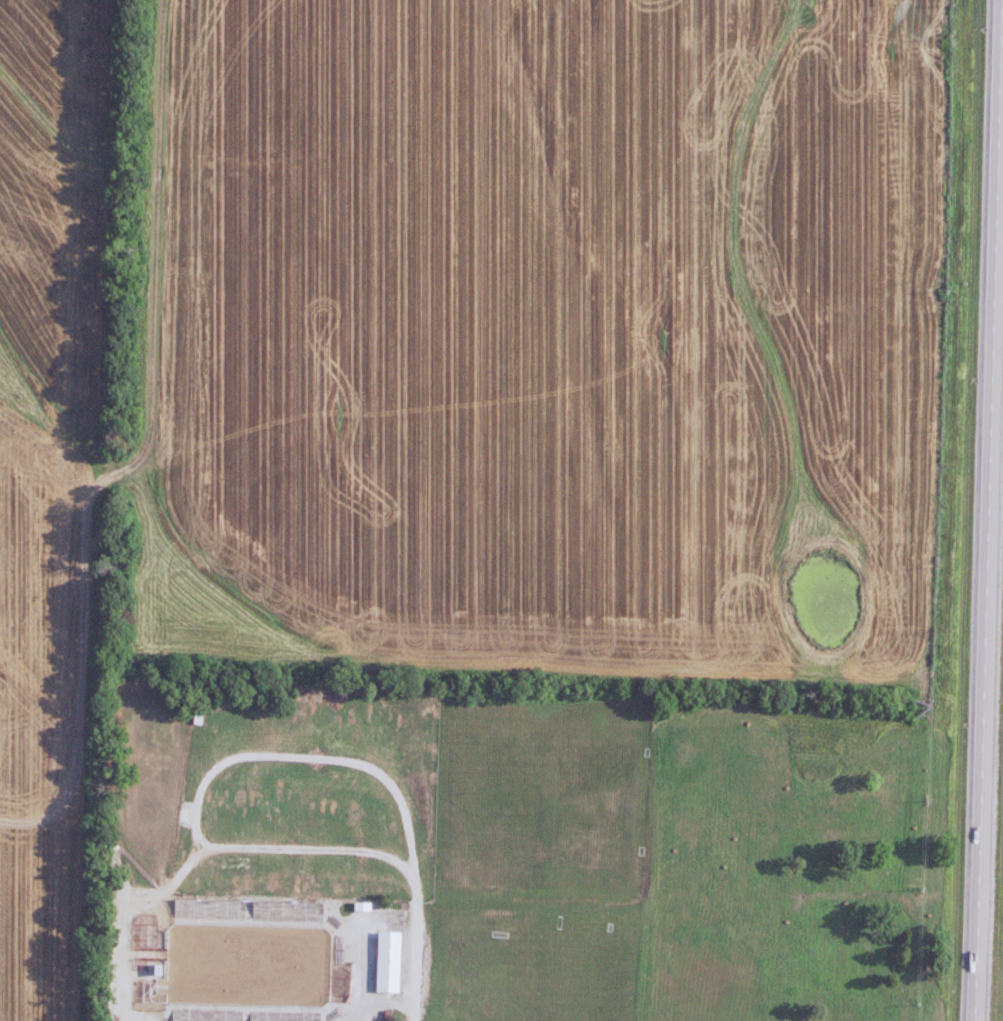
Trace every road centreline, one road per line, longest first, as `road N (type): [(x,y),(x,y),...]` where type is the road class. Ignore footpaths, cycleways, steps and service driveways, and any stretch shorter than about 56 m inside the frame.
road 1 (trunk): [(1002,0),(966,1020)]

